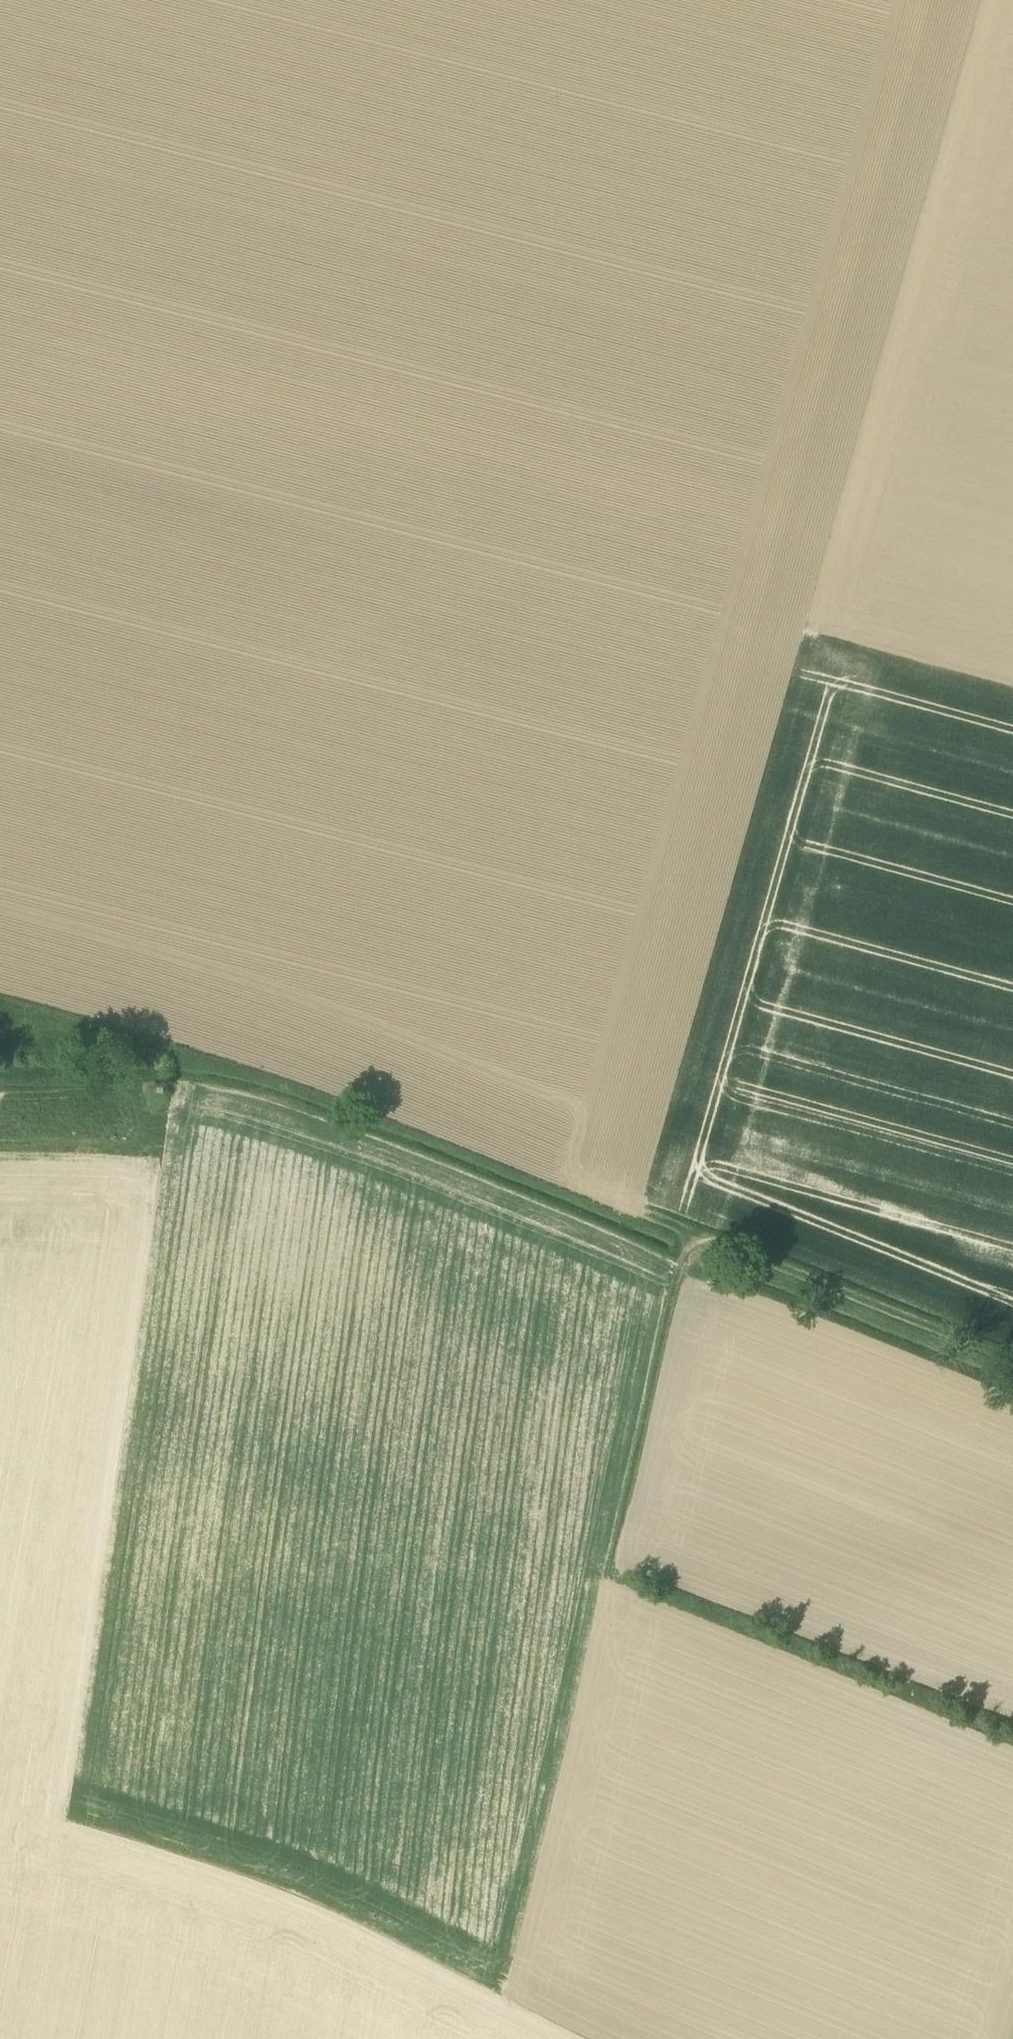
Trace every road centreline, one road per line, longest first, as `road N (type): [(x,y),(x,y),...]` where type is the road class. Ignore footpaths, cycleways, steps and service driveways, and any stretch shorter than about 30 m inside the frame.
road 1 (track): [(665,1292),(683,1232),(709,1233),(1012,1357)]

